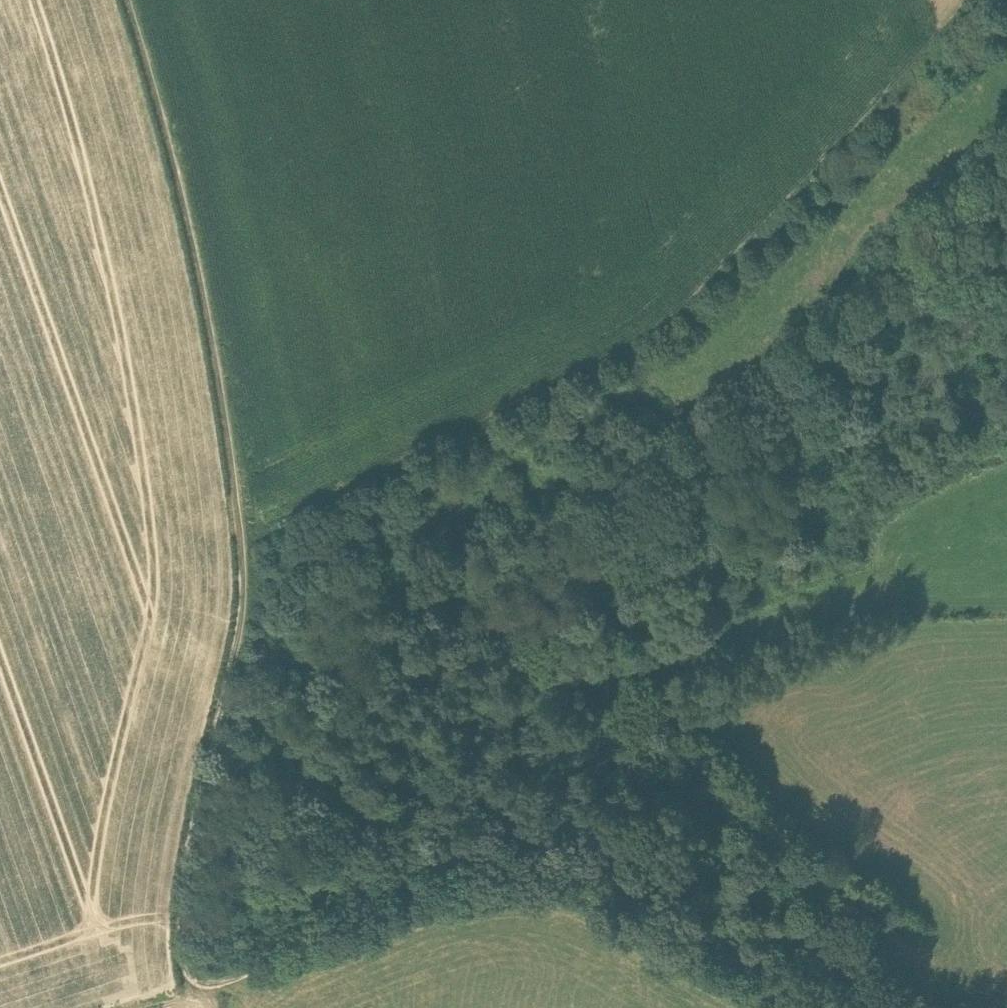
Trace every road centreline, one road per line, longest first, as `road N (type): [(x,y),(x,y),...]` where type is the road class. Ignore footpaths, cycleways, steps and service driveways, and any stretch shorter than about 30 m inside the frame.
road 1 (track): [(201,976),(274,964),(435,906),(530,890),(604,908),(714,978),(783,1007)]

